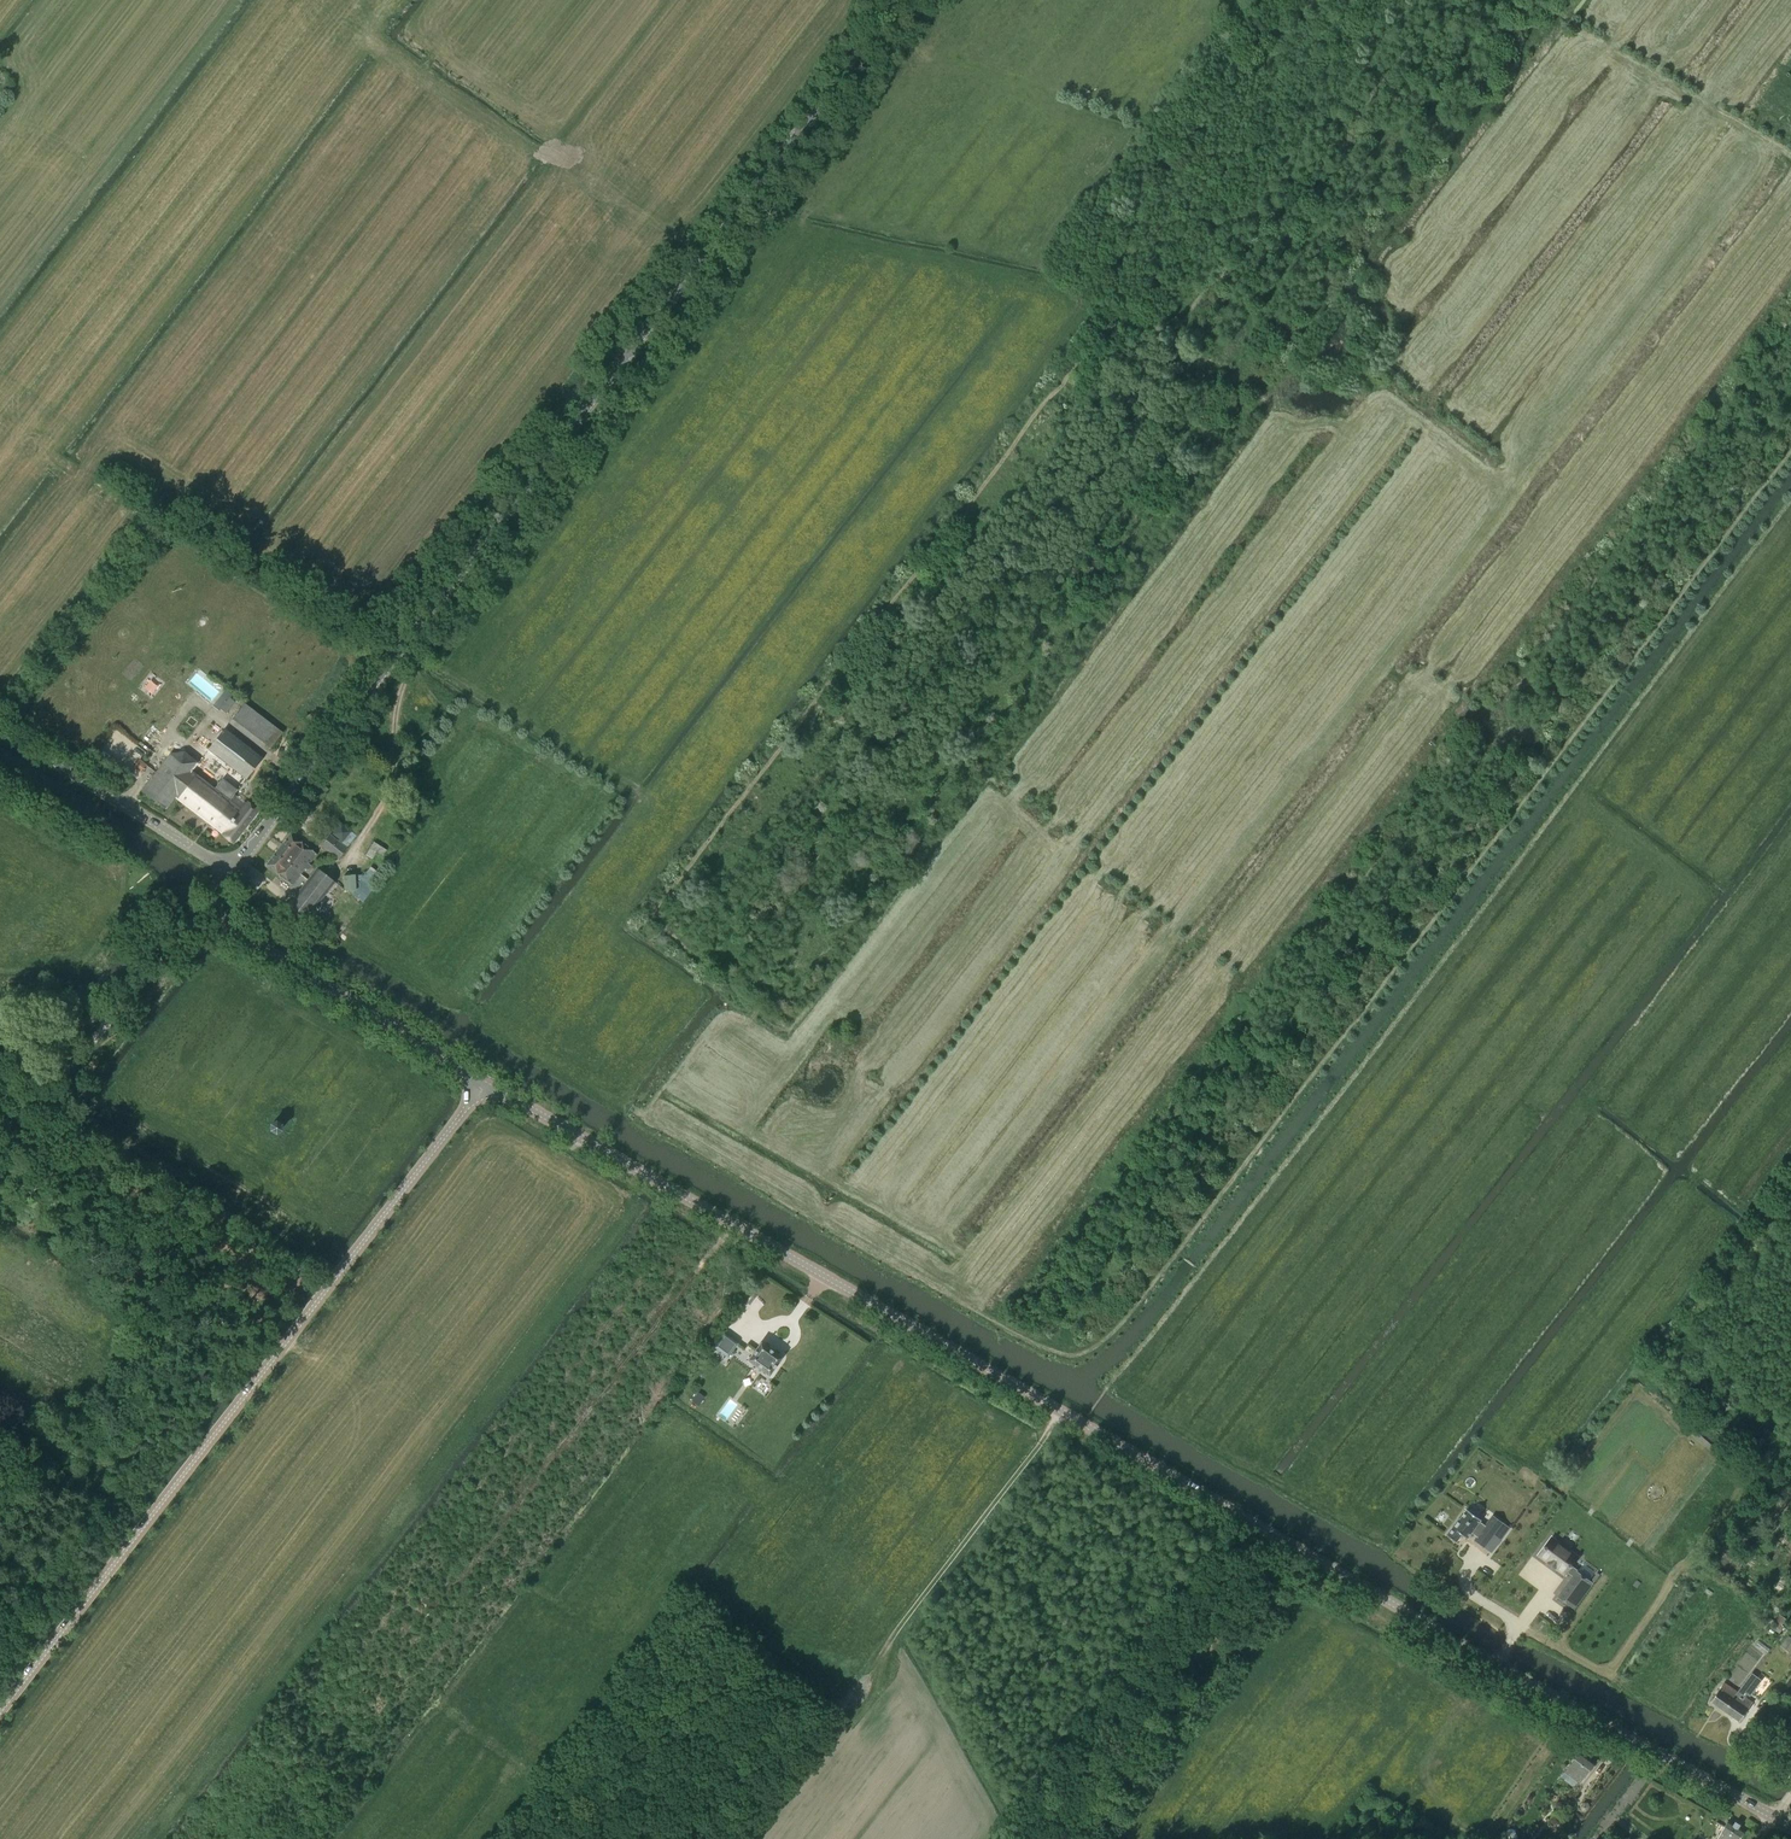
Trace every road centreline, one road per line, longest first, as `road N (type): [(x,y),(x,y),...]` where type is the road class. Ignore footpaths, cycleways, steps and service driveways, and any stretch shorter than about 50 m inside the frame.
road 1 (tertiary): [(1790,1827),(485,1085)]
road 2 (track): [(1790,449),(1107,1330)]
road 3 (tertiary): [(232,870),(900,0)]
road 4 (tertiary): [(0,1711),(485,1085)]
road 5 (tertiary): [(485,1085),(230,929),(214,903),(232,870)]
road 6 (tertiary): [(232,870),(0,732)]
road 7 (track): [(1548,1838),(1624,1735)]

